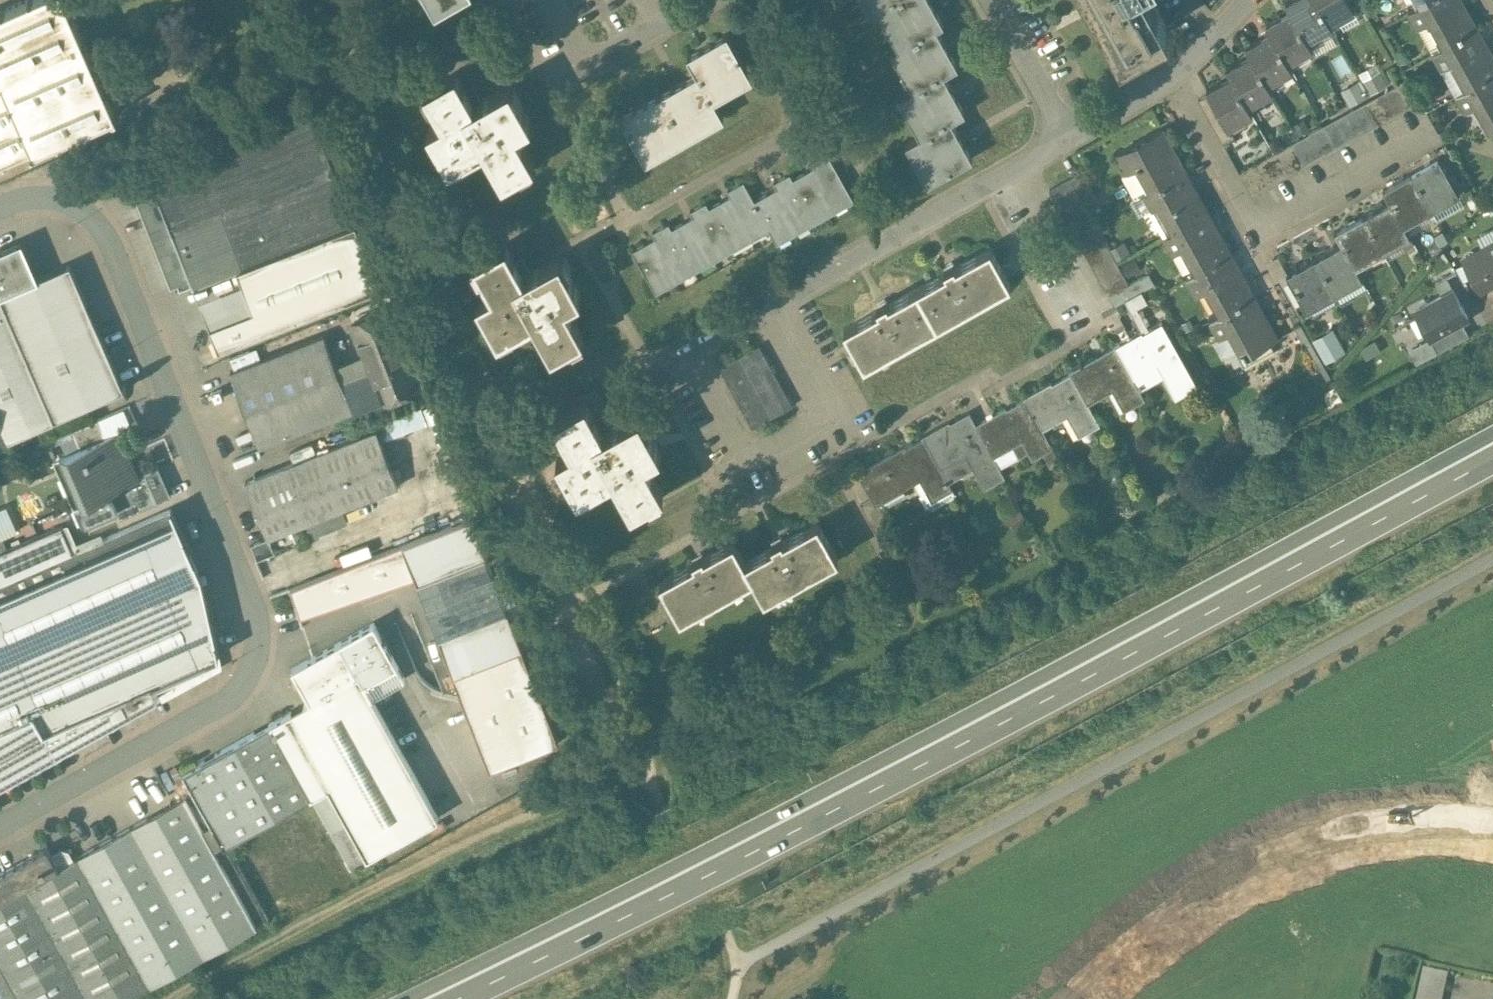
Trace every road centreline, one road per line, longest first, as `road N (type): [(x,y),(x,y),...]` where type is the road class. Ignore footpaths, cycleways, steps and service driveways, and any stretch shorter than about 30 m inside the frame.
road 1 (trunk): [(1492,428),(1083,648),(391,998)]
road 2 (trunk): [(446,998),(1492,452)]
road 3 (residential): [(0,206),(41,195),(75,206),(102,228),(256,627),(256,658),(242,687),(222,704),(0,826)]
road 4 (track): [(197,998),(652,765)]
road 5 (residential): [(982,187),(652,366)]
road 6 (residential): [(1173,75),(1260,229),(1431,135)]
road 7 (residential): [(982,187),(1069,345)]
road 8 (residential): [(710,0),(553,86)]
road 9 (residential): [(1068,137),(993,0)]
road 10 (residential): [(1173,75),(1068,137)]

